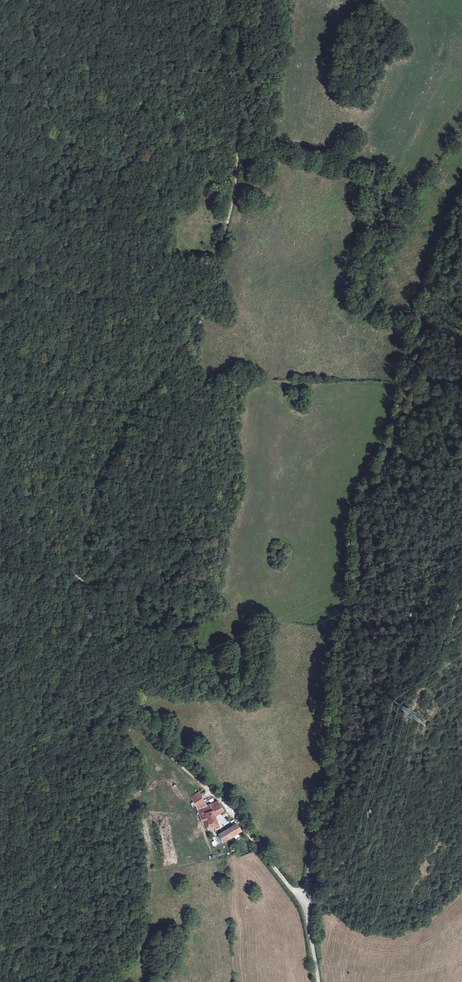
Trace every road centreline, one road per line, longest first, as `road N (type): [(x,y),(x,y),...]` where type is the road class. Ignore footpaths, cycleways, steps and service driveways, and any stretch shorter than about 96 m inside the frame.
road 1 (unclassified): [(318,981),(304,900),(349,645),(360,531),(461,197)]
road 2 (track): [(82,583),(82,538),(97,481),(139,400),(210,300),(242,130),(260,103),(254,45),(264,28),(262,0)]
road 3 (track): [(82,583),(68,597),(27,771),(44,908),(0,972)]
road 4 (track): [(82,583),(110,608),(121,675),(139,716),(304,900)]
road 5 (track): [(0,437),(57,555),(82,583)]

